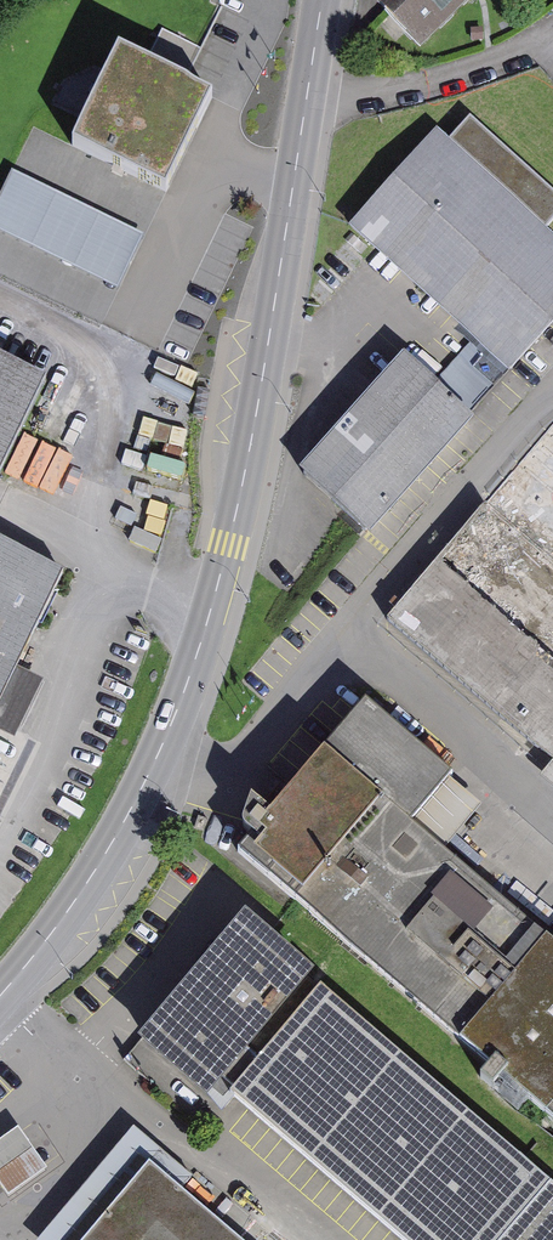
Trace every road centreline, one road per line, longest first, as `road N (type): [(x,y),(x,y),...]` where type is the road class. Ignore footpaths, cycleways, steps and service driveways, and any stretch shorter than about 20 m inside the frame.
road 1 (secondary): [(0,993),(58,926),(120,831),(185,691),(249,460),(322,0)]

